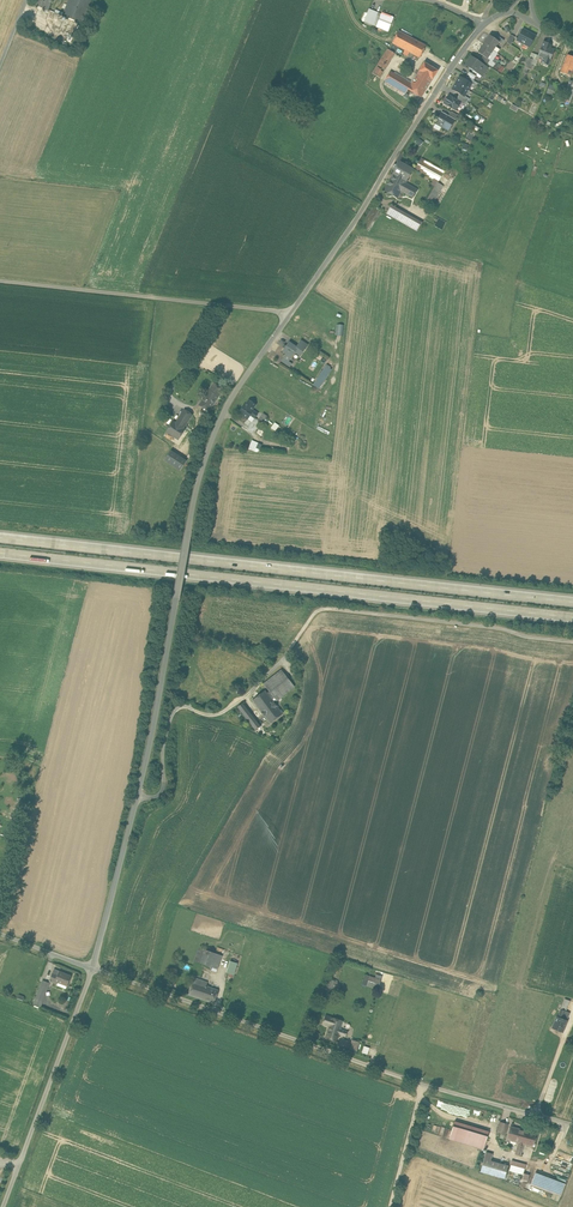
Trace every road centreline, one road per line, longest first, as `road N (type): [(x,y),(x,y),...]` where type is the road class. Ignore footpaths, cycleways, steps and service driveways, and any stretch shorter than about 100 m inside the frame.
road 1 (motorway): [(0,553),(572,617)]
road 2 (motorway): [(572,600),(0,537)]
road 3 (unclassified): [(137,796),(162,790),(163,733),(173,709),(221,714),(245,700),(280,669),(321,608),(572,642)]
road 4 (residential): [(486,24),(231,399),(195,489)]
road 5 (unclassified): [(93,968),(418,1083),(572,1125)]
road 6 (unclassified): [(195,489),(137,796)]
road 7 (track): [(0,281),(291,314)]
road 8 (unclassified): [(93,968),(4,1206)]
road 9 (unclassified): [(137,796),(93,968)]
road 10 (track): [(222,306),(167,399),(195,411),(187,446)]

